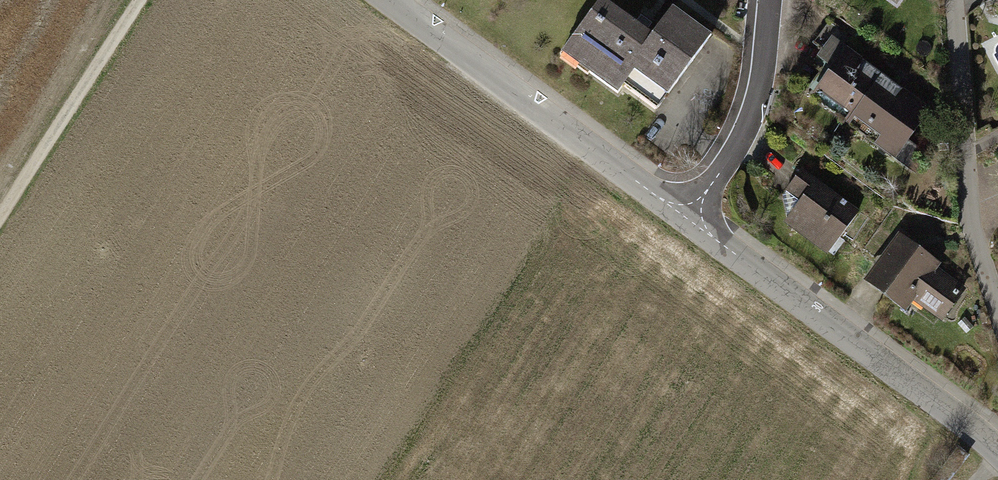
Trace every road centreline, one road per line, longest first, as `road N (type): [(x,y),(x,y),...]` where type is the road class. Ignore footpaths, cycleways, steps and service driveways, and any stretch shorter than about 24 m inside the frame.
road 1 (residential): [(679,215),(997,449)]
road 2 (residential): [(391,0),(679,215)]
road 3 (residential): [(954,0),(972,214),(997,310)]
road 4 (track): [(0,214),(138,0)]
road 5 (residential): [(770,0),(743,121),(679,215)]

